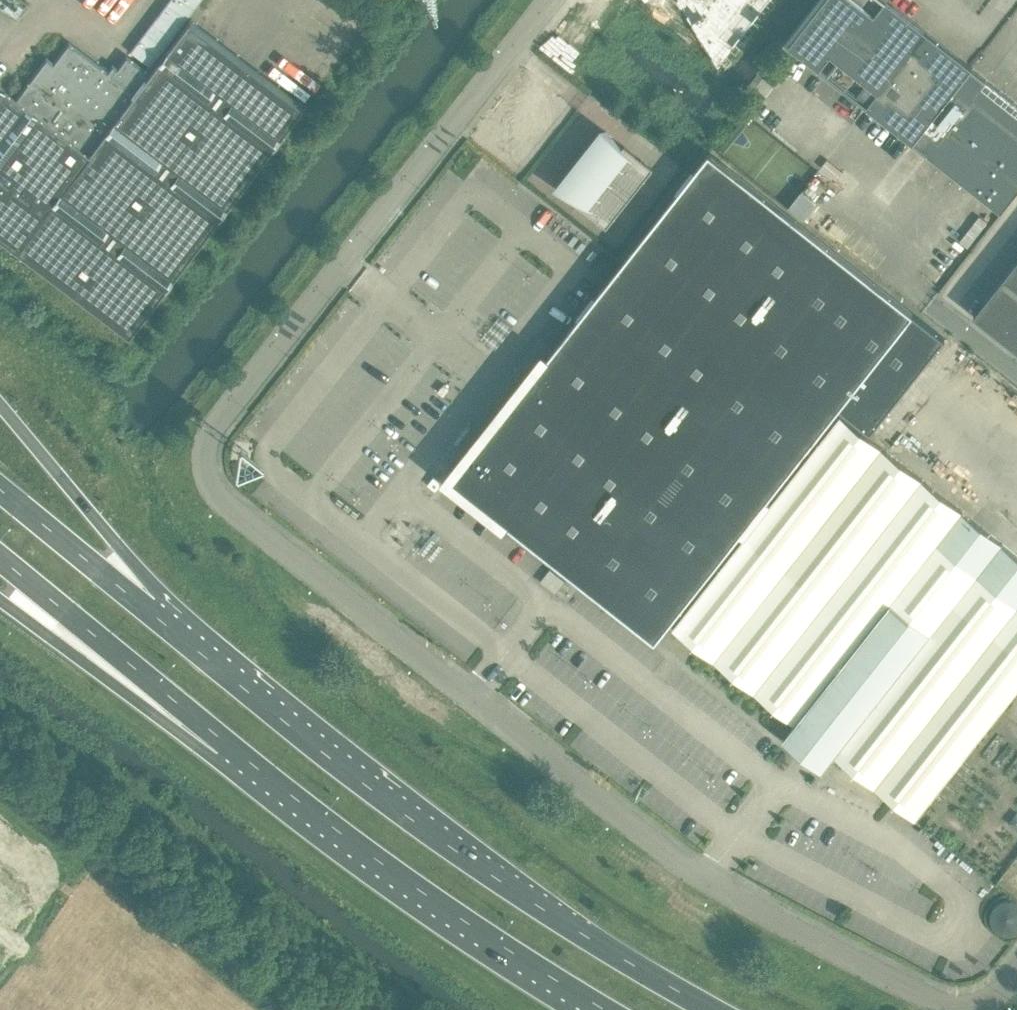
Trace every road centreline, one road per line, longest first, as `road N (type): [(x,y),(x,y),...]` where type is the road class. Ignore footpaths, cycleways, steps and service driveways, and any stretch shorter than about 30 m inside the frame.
road 1 (unclassified): [(1016,974),(977,1007),(940,1004),(713,881),(227,504),(213,478),(220,425),(557,0)]
road 2 (primary): [(714,1009),(491,873),(145,608)]
road 3 (primary): [(231,746),(364,851),(608,1009)]
road 4 (primary): [(0,557),(231,746)]
road 5 (primary): [(0,603),(166,722),(231,746)]
road 6 (primary): [(145,608),(112,538),(0,404)]
road 7 (primary): [(145,608),(0,489)]

